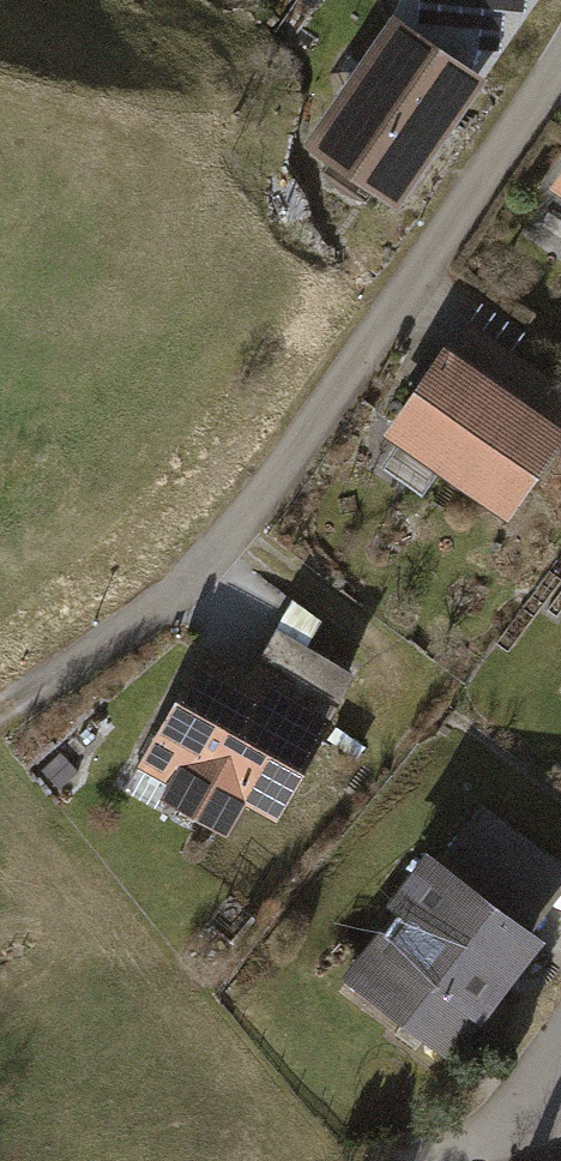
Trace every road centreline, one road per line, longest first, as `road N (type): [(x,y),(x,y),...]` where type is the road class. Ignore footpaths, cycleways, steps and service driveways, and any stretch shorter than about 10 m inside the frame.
road 1 (residential): [(560,54),(403,301),(245,511),(173,590),(0,710)]
road 2 (residential): [(560,1045),(486,1146)]

